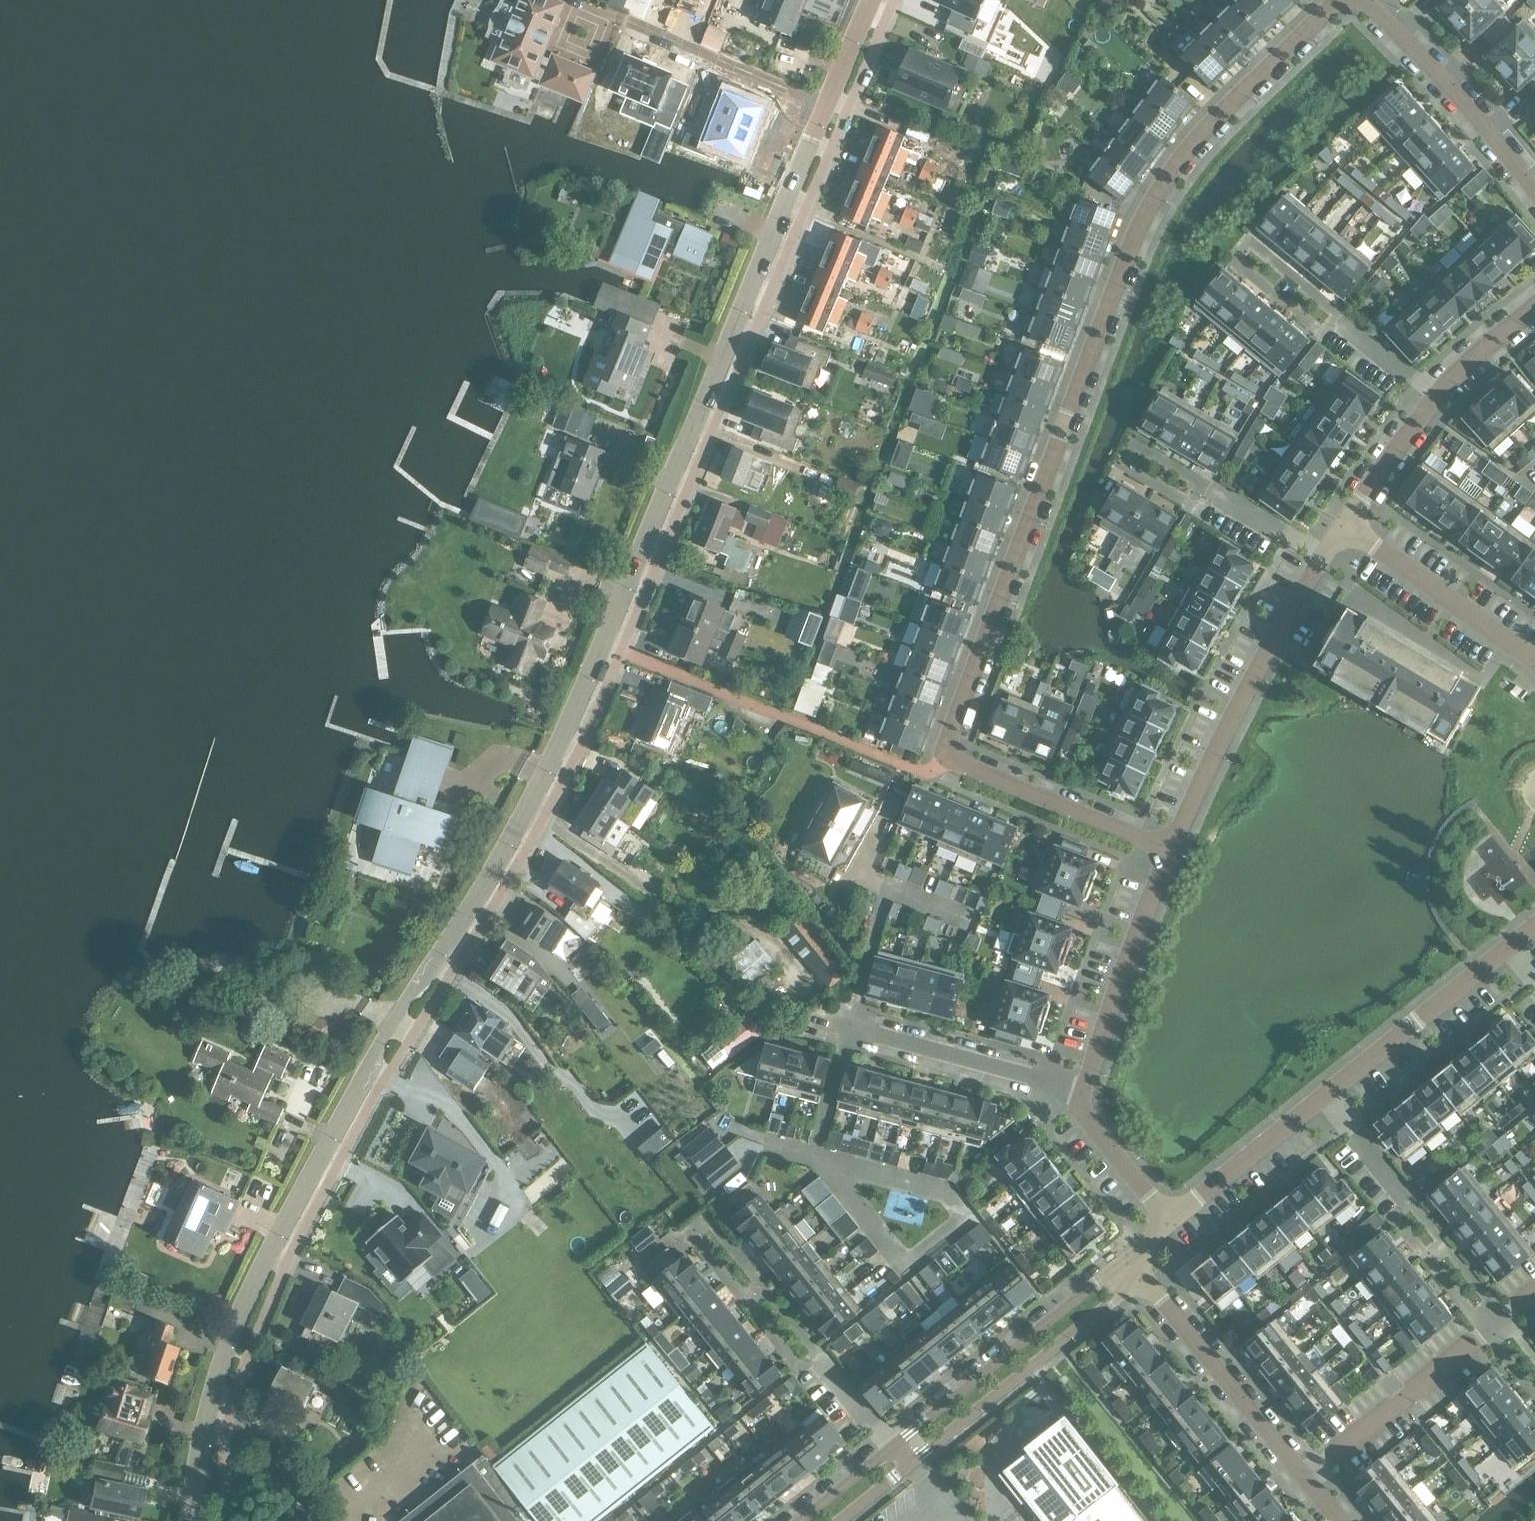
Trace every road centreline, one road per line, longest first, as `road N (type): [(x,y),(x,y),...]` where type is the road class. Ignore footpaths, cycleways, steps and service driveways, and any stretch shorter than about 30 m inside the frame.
road 1 (tertiary): [(189,1520),(229,1344),(378,1047),(529,806),(831,100)]
road 2 (residential): [(1339,0),(1181,160),(1143,221),(951,733),(948,758),(1170,850)]
road 3 (residential): [(1328,564),(1170,850)]
road 4 (residential): [(1130,1269),(903,1455)]
road 5 (residential): [(1130,1269),(1301,1478)]
road 6 (residential): [(1170,850),(1086,1093)]
road 7 (residential): [(1534,190),(1454,89),(1363,0)]
road 8 (residential): [(1086,1093),(853,1027)]
road 9 (residential): [(819,1155),(947,1193),(968,1217),(908,1264)]
road 10 (residential): [(1301,1478),(1489,1331)]
road 11 (residential): [(1505,951),(1320,1097)]
road 12 (residential): [(817,1351),(798,1366),(687,1229),(703,1216),(712,1225)]
road 13 (residential): [(1346,533),(1534,669)]
road 14 (residential): [(853,1027),(890,885),(966,915)]
road 15 (residential): [(1334,314),(1320,332),(1233,260),(1249,241),(1300,284)]
road 16 (residential): [(1328,564),(1130,456)]
road 17 (residential): [(630,25),(831,100)]
road 18 (residential): [(1320,1097),(1167,1218)]
road 19 (residential): [(1489,1331),(1396,1217),(1414,1202)]
road 20 (residential): [(1443,399),(1346,533)]
road 21 (residential): [(712,1225),(817,1351)]
road 22 (residential): [(1086,1093),(1086,1118),(1167,1218)]
road 23 (residential): [(1414,1202),(1507,1317)]
road 24 (residential): [(1320,1097),(1414,1202)]
road 25 (residential): [(908,1264),(819,1155)]
road 26 (residential): [(1334,314),(1443,399)]
road 27 (residential): [(817,1351),(903,1455)]
road 28 (residential): [(853,1027),(819,1155)]
road 29 (residential): [(1534,310),(1462,372),(1443,399)]

